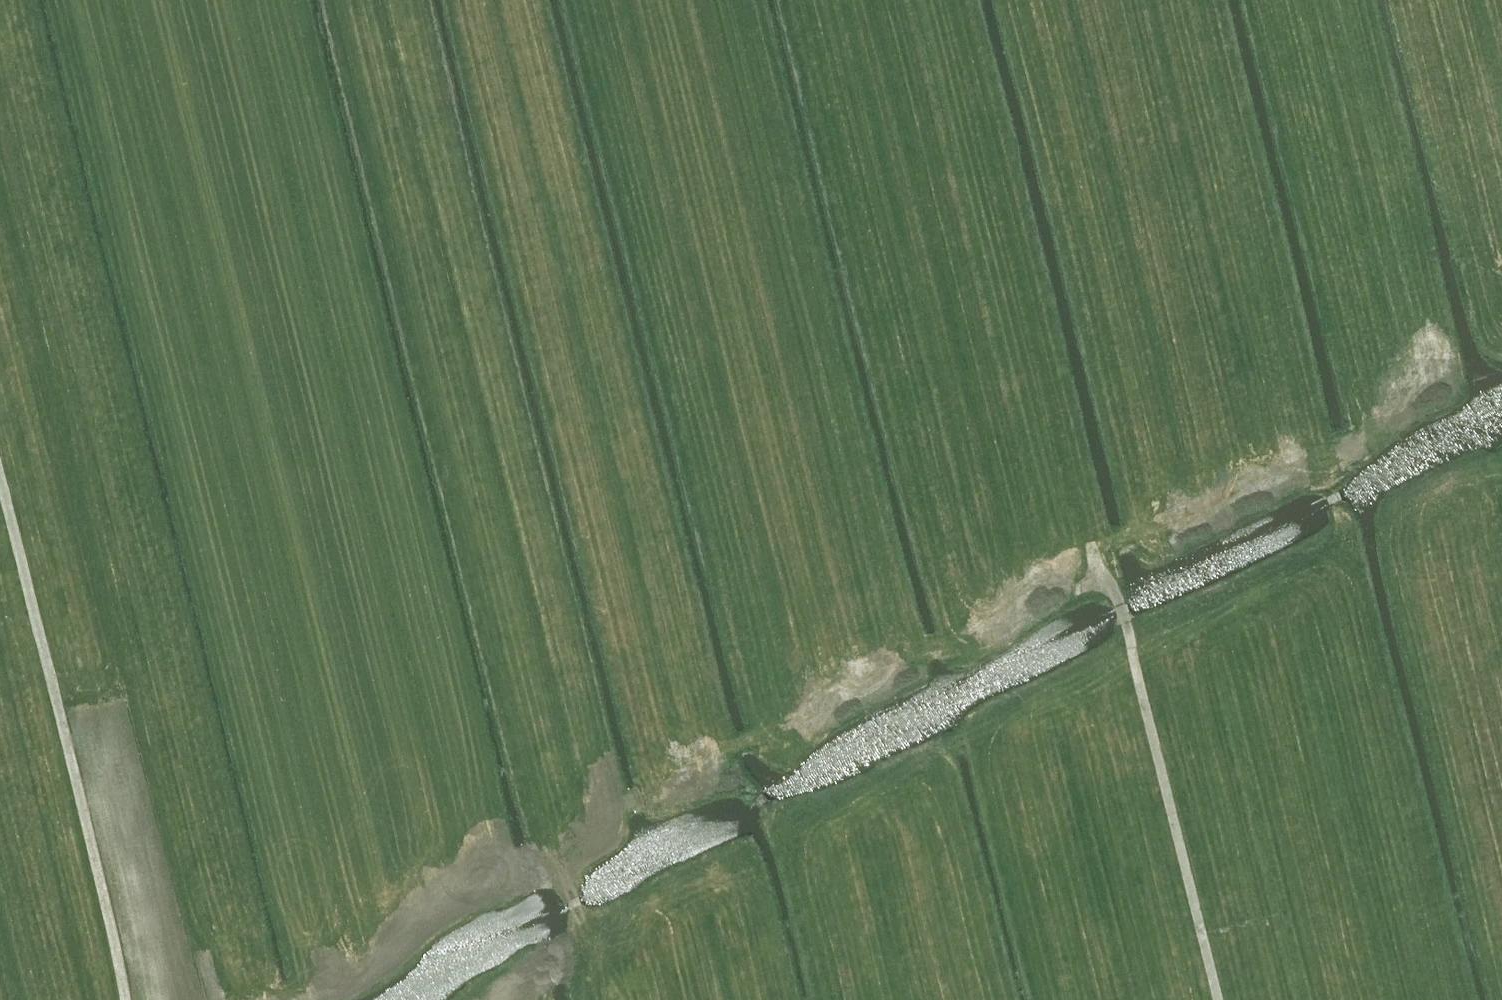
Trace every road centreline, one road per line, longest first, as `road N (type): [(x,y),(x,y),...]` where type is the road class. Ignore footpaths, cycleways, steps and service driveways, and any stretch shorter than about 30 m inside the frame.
road 1 (track): [(0,489),(126,999)]
road 2 (track): [(1219,999),(1113,588)]

